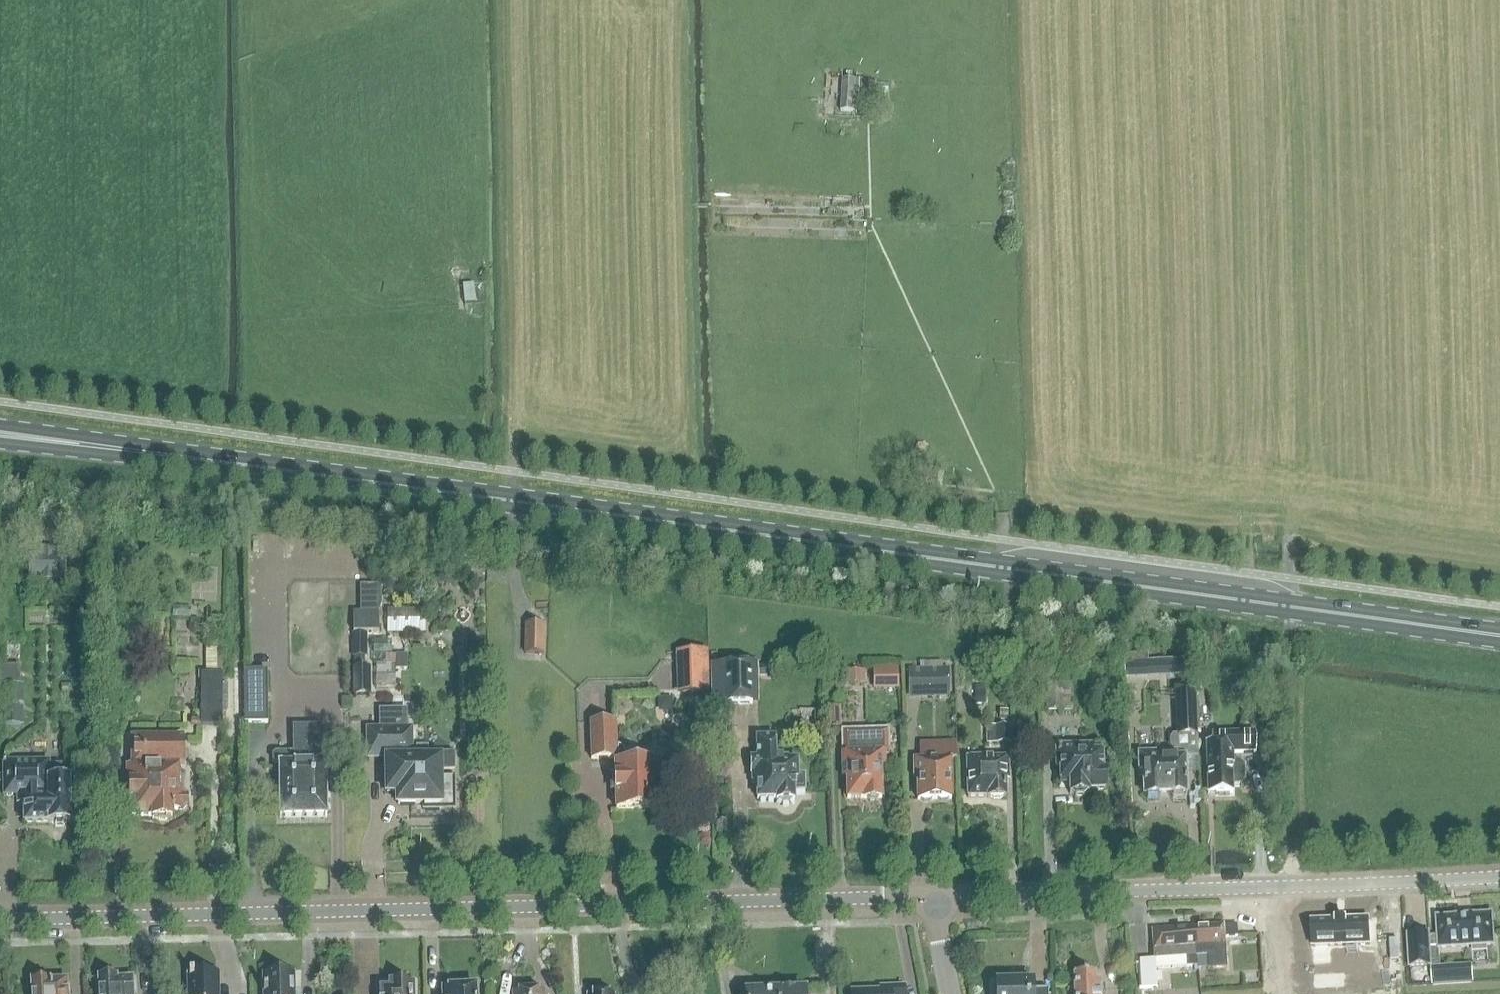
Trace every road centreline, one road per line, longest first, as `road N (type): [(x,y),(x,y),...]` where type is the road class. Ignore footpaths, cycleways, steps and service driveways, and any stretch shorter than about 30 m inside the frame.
road 1 (primary): [(1499,635),(0,434)]
road 2 (tertiary): [(0,919),(929,895)]
road 3 (tertiary): [(929,895),(1276,886)]
road 4 (tertiary): [(1276,886),(1499,876)]

